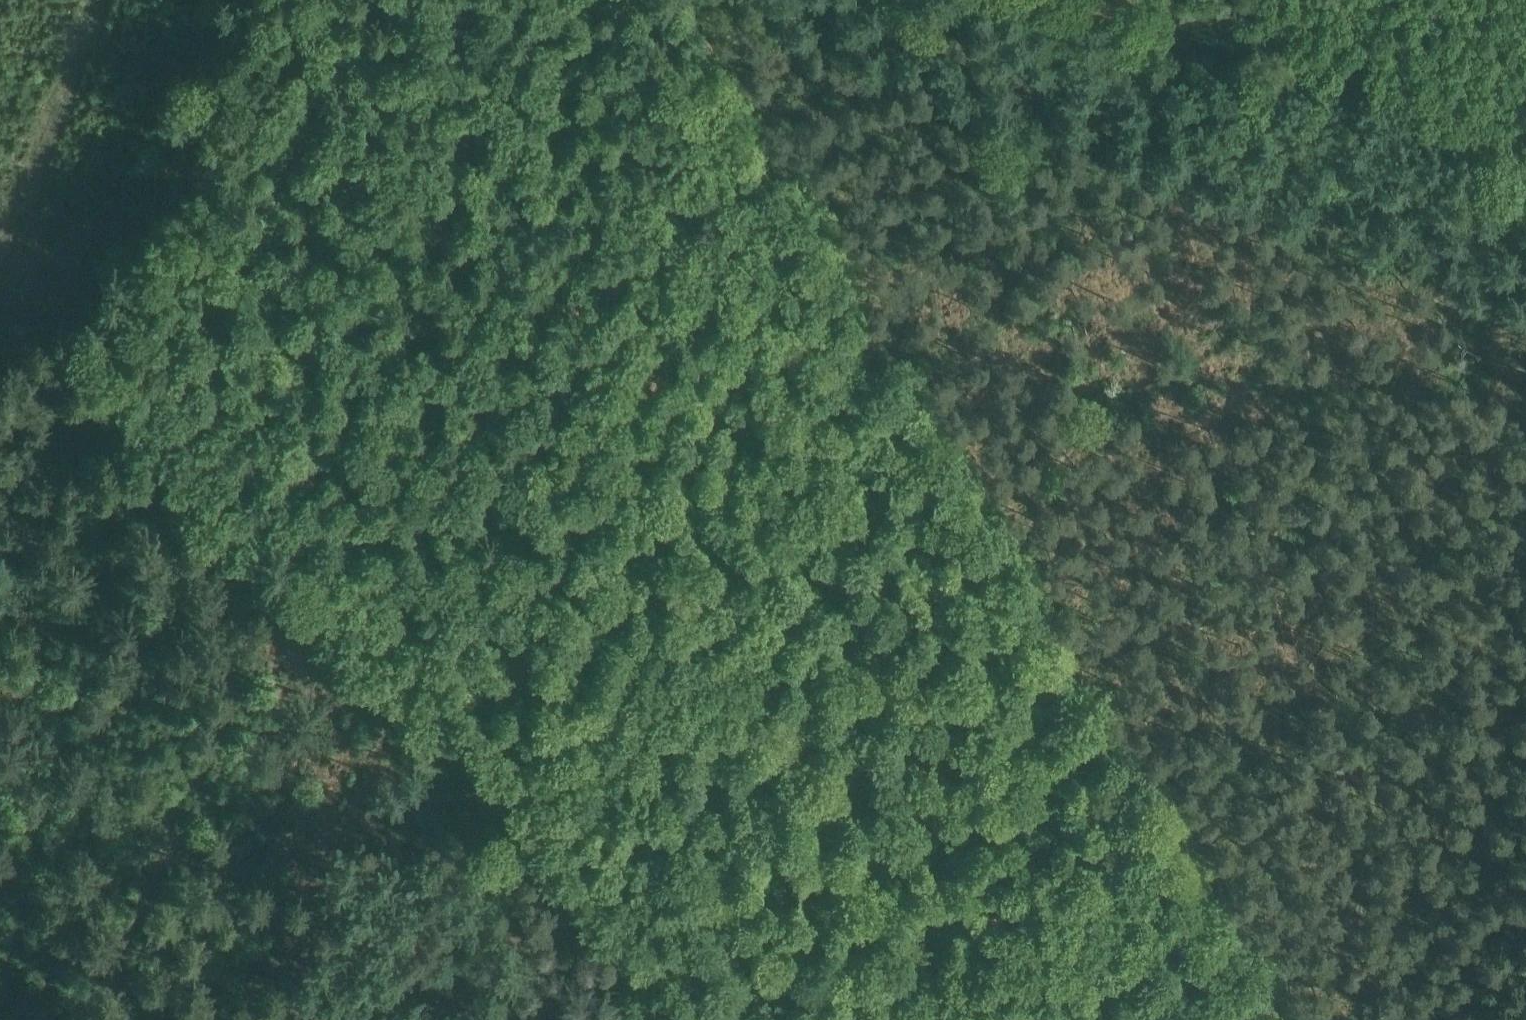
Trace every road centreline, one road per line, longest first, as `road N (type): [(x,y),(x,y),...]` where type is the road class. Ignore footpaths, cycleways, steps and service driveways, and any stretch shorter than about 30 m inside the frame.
road 1 (track): [(696,0),(1080,615),(1298,1019)]
road 2 (track): [(731,1019),(0,315)]
road 3 (track): [(233,0),(0,600)]
road 4 (track): [(1525,178),(1085,0)]

